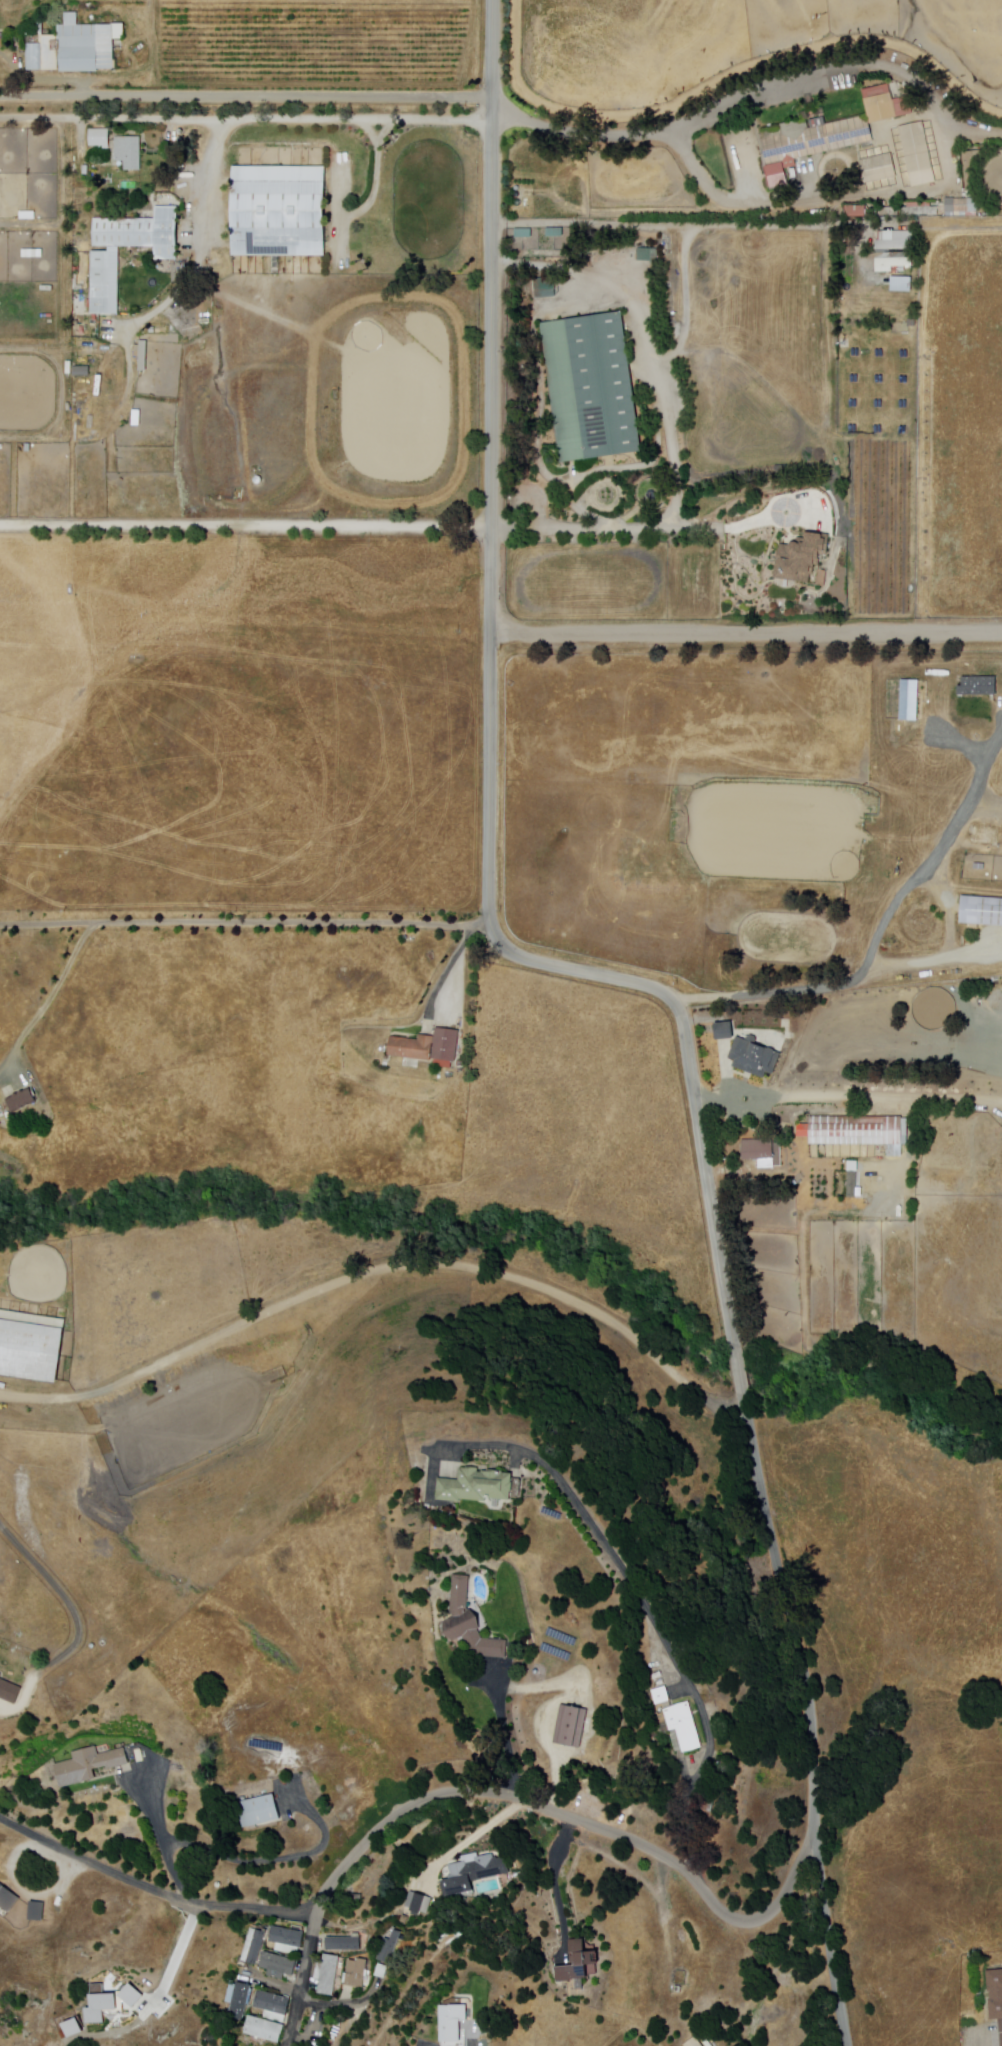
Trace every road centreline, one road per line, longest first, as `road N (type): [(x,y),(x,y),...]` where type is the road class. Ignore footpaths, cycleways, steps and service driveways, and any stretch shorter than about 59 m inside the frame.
road 1 (residential): [(733,1341),(673,1005),(634,982),(519,955),(490,926),(493,0)]
road 2 (residential): [(0,1817),(179,1899),(324,1915),(333,1885),(385,1825),(433,1797),(481,1791),(637,1842),(695,1877),(727,1917),(758,1924),(813,1863)]
road 3 (residential): [(437,1463),(449,1447),(528,1451),(563,1484),(634,1590),(698,1704),(712,1752),(691,1796),(695,1877)]
road 4 (residential): [(493,122),(624,140),(672,135),(812,74),(890,65),(962,130),(1001,136)]
road 5 (residential): [(491,631),(1001,630)]
road 6 (residential): [(494,524),(0,522)]
road 7 (residential): [(0,119),(493,122)]
road 8 (residential): [(493,97),(0,95)]
road 9 (residential): [(490,926),(0,924)]
road 10 (residential): [(289,2045),(324,1915)]

